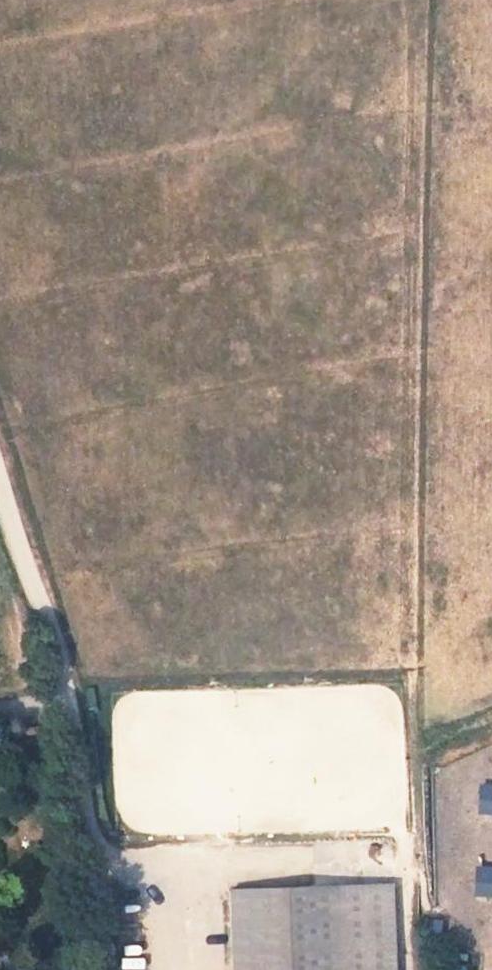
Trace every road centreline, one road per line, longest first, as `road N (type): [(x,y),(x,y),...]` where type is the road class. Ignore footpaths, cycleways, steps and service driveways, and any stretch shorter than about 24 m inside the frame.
road 1 (residential): [(98,969),(94,841),(0,488)]

